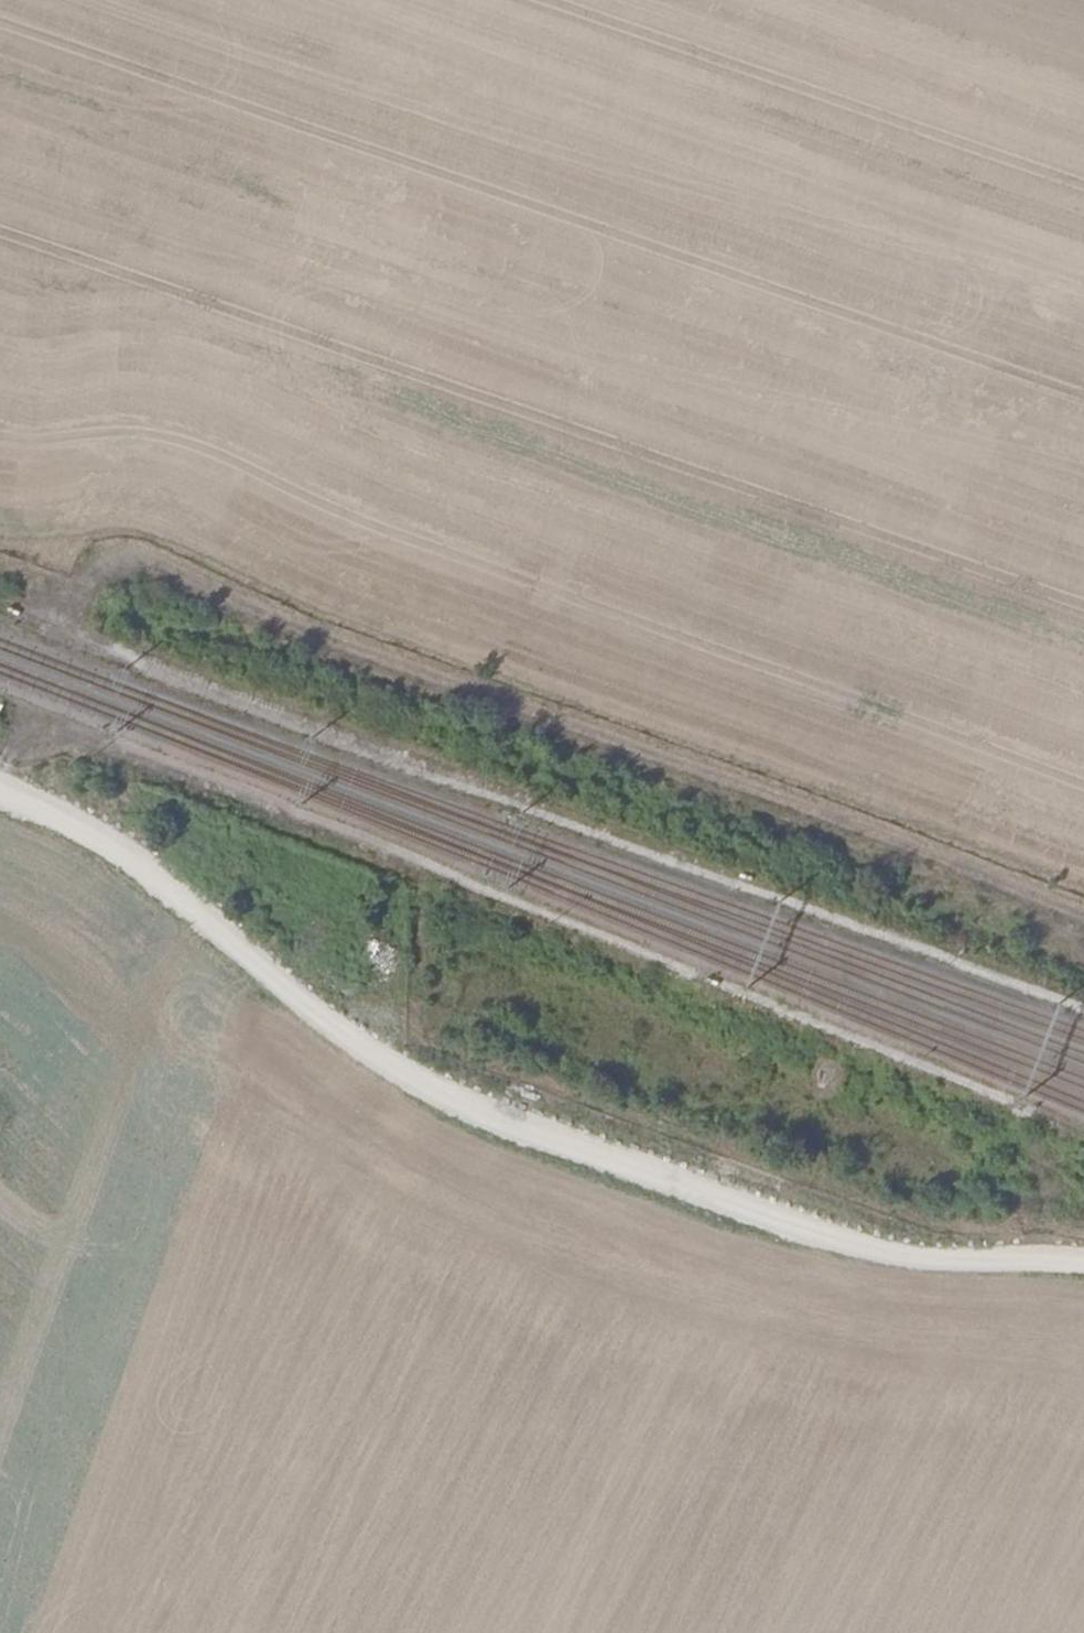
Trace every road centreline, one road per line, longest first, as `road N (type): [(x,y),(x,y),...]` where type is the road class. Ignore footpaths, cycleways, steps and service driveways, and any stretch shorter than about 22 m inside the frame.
road 1 (track): [(0,791),(110,845),(322,1019),(436,1088),(864,1245),(924,1257),(1083,1260)]
road 2 (primary): [(0,1177),(897,1632)]

